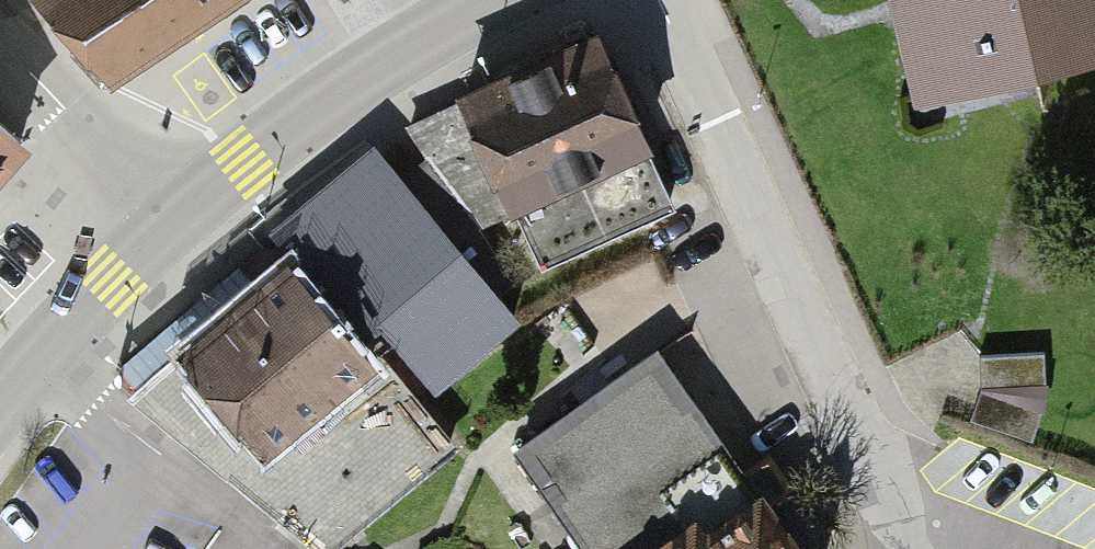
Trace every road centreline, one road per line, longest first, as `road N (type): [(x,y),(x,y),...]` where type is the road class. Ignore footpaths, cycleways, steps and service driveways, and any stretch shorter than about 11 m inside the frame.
road 1 (residential): [(905,548),(890,479),(659,0)]
road 2 (primary): [(492,0),(347,83),(174,217)]
road 3 (unclassified): [(174,217),(0,28)]
road 4 (primary): [(174,217),(0,402)]

